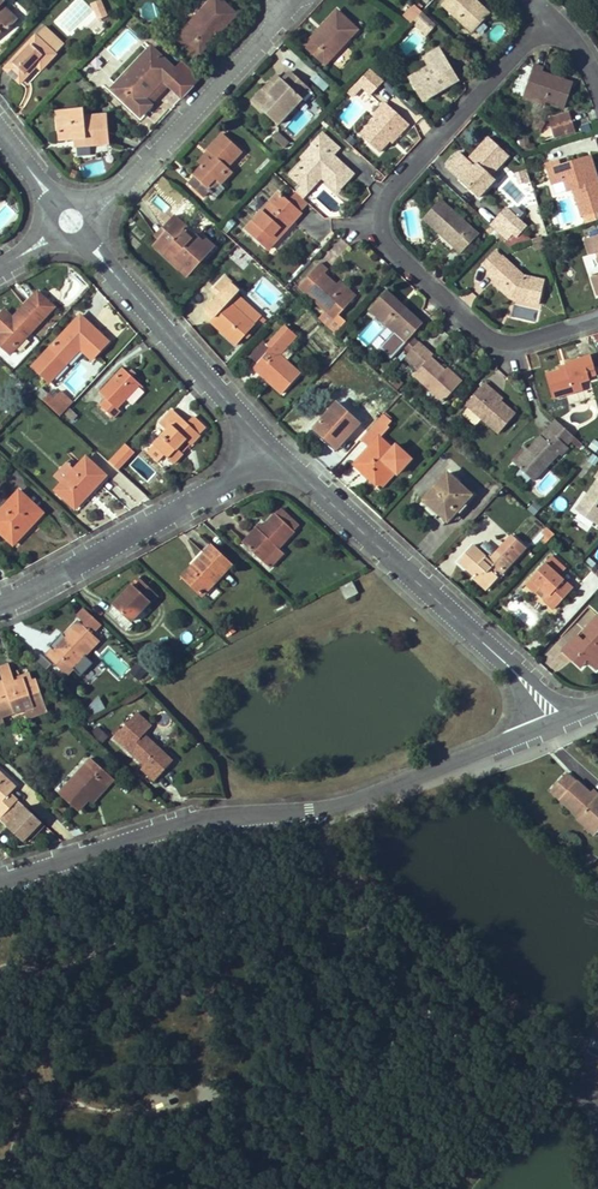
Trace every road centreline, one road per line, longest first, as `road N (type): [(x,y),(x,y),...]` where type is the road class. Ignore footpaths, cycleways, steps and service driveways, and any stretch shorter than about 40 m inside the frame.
road 1 (residential): [(0,879),(197,819),(311,807),(464,760),(556,722)]
road 2 (residential): [(549,11),(378,197),(378,236),(490,337),(520,343),(597,317)]
road 3 (residential): [(269,444),(523,679),(556,722)]
road 4 (residential): [(291,0),(72,222)]
road 5 (residential): [(0,598),(51,578),(269,444)]
road 6 (residential): [(72,222),(269,444)]

